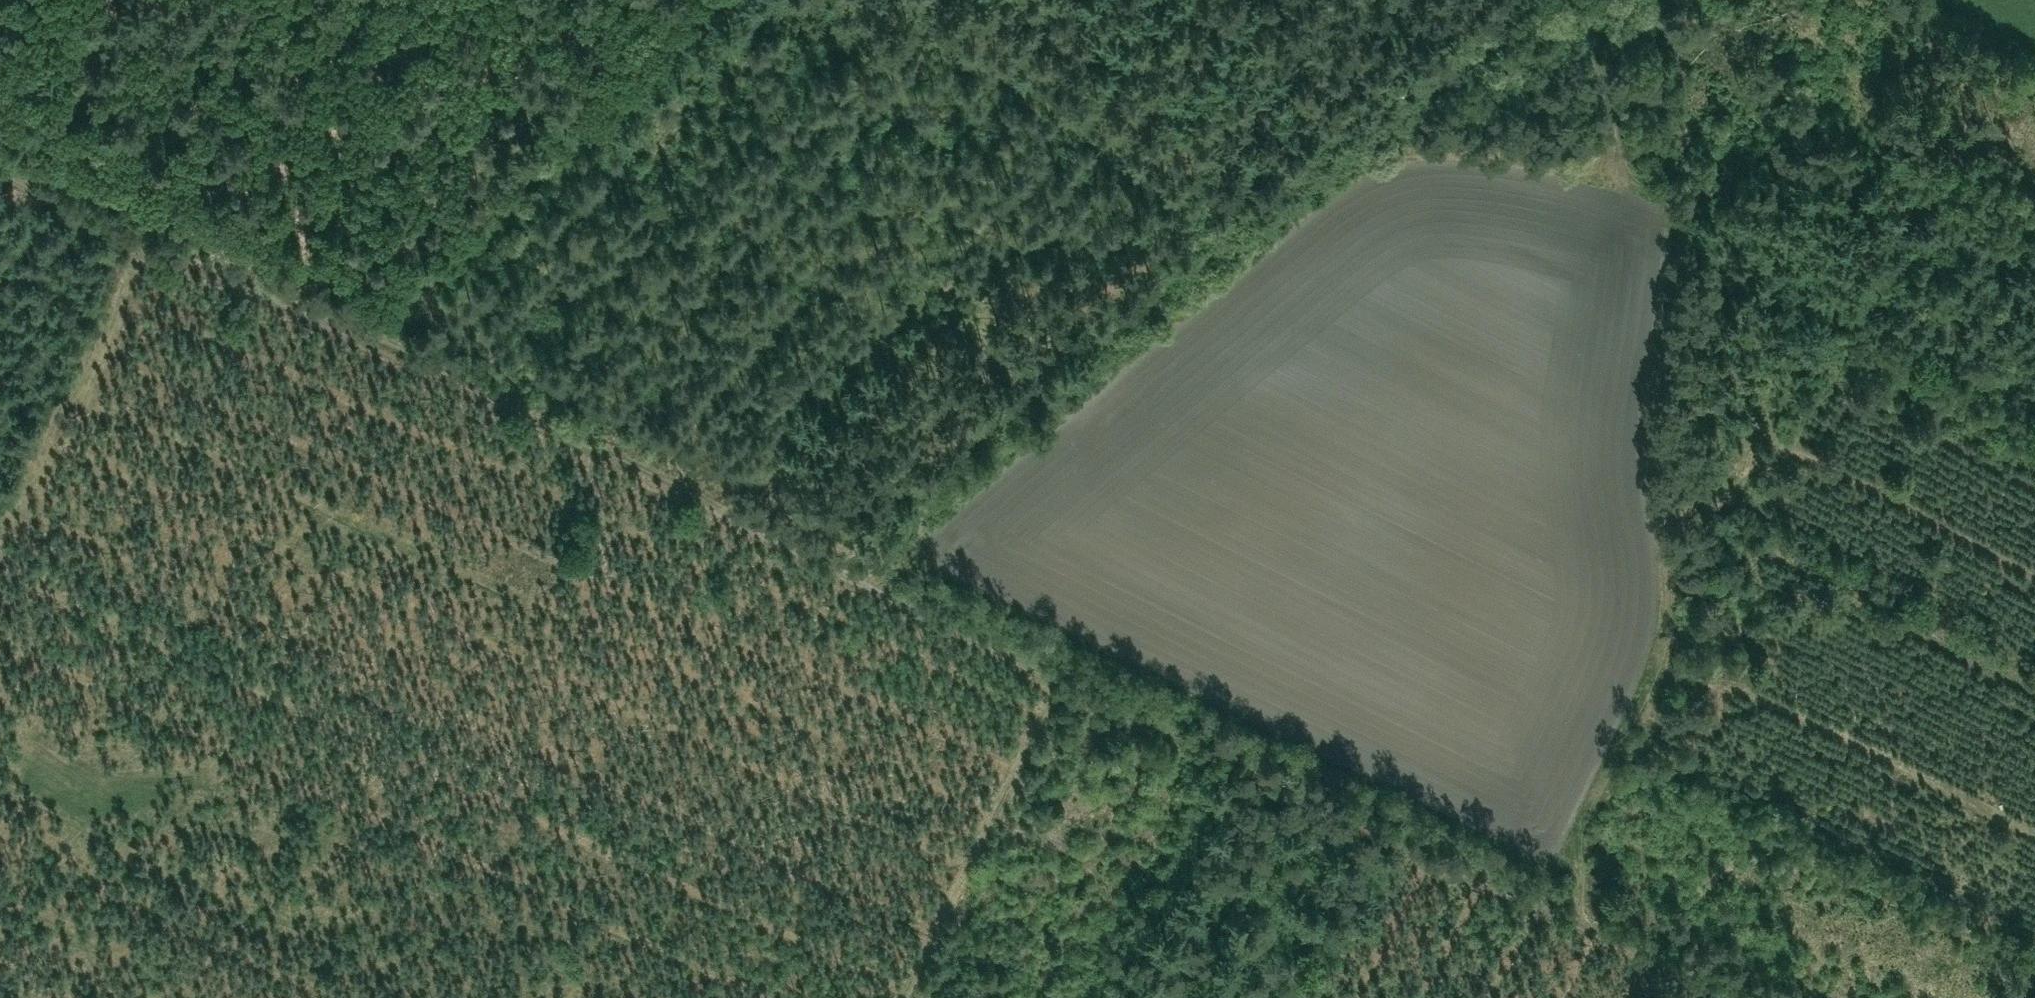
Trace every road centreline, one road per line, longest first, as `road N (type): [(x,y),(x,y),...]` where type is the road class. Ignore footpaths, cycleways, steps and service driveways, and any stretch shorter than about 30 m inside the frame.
road 1 (track): [(0,151),(1068,694),(1729,997)]
road 2 (track): [(0,532),(159,232)]

